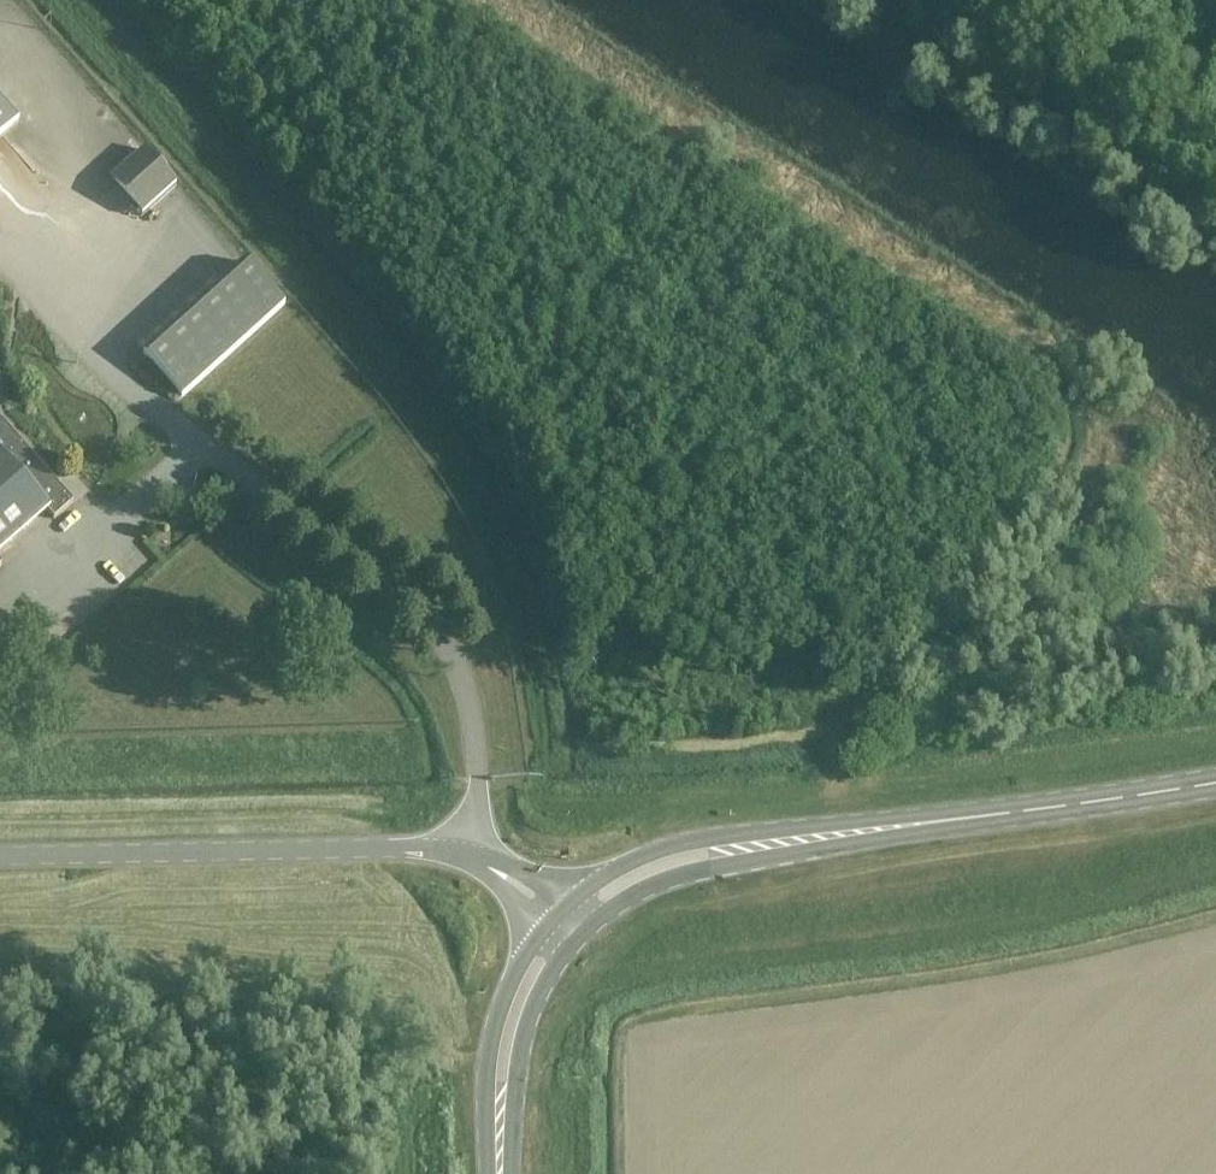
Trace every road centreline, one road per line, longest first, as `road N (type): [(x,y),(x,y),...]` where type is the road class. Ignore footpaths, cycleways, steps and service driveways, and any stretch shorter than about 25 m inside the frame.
road 1 (secondary): [(564,922),(622,880),(693,855),(1215,780)]
road 2 (tertiary): [(564,922),(511,873),(438,849),(0,856)]
road 3 (secondary): [(500,1173),(504,1033),(534,962),(564,922)]

